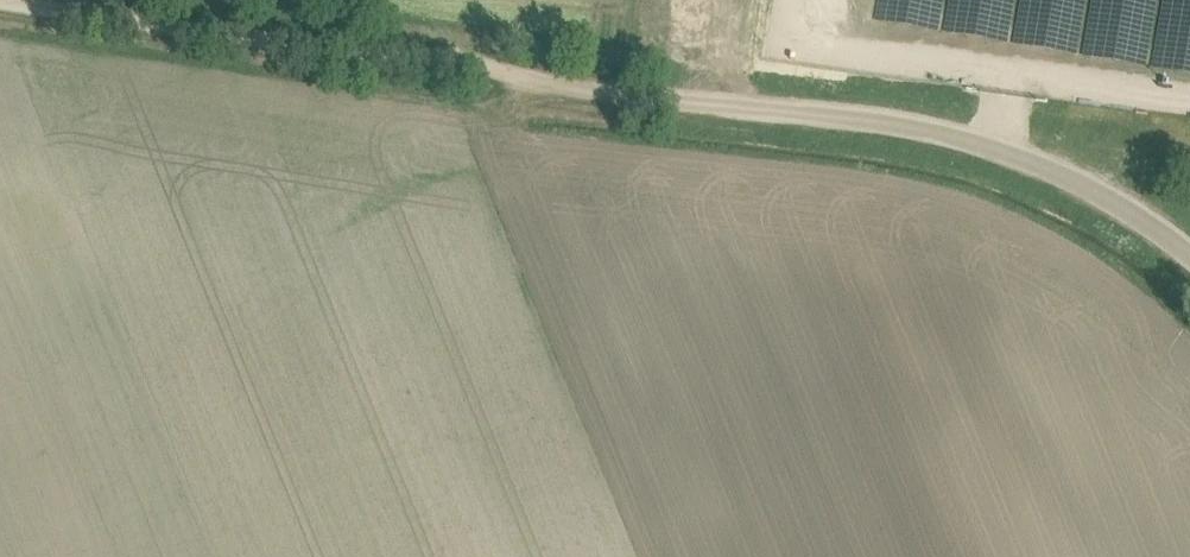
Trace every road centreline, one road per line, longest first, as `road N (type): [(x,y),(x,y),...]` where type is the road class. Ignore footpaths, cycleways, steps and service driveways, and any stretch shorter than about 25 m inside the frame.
road 1 (unclassified): [(1189,223),(1134,177),(1088,156),(0,5)]

